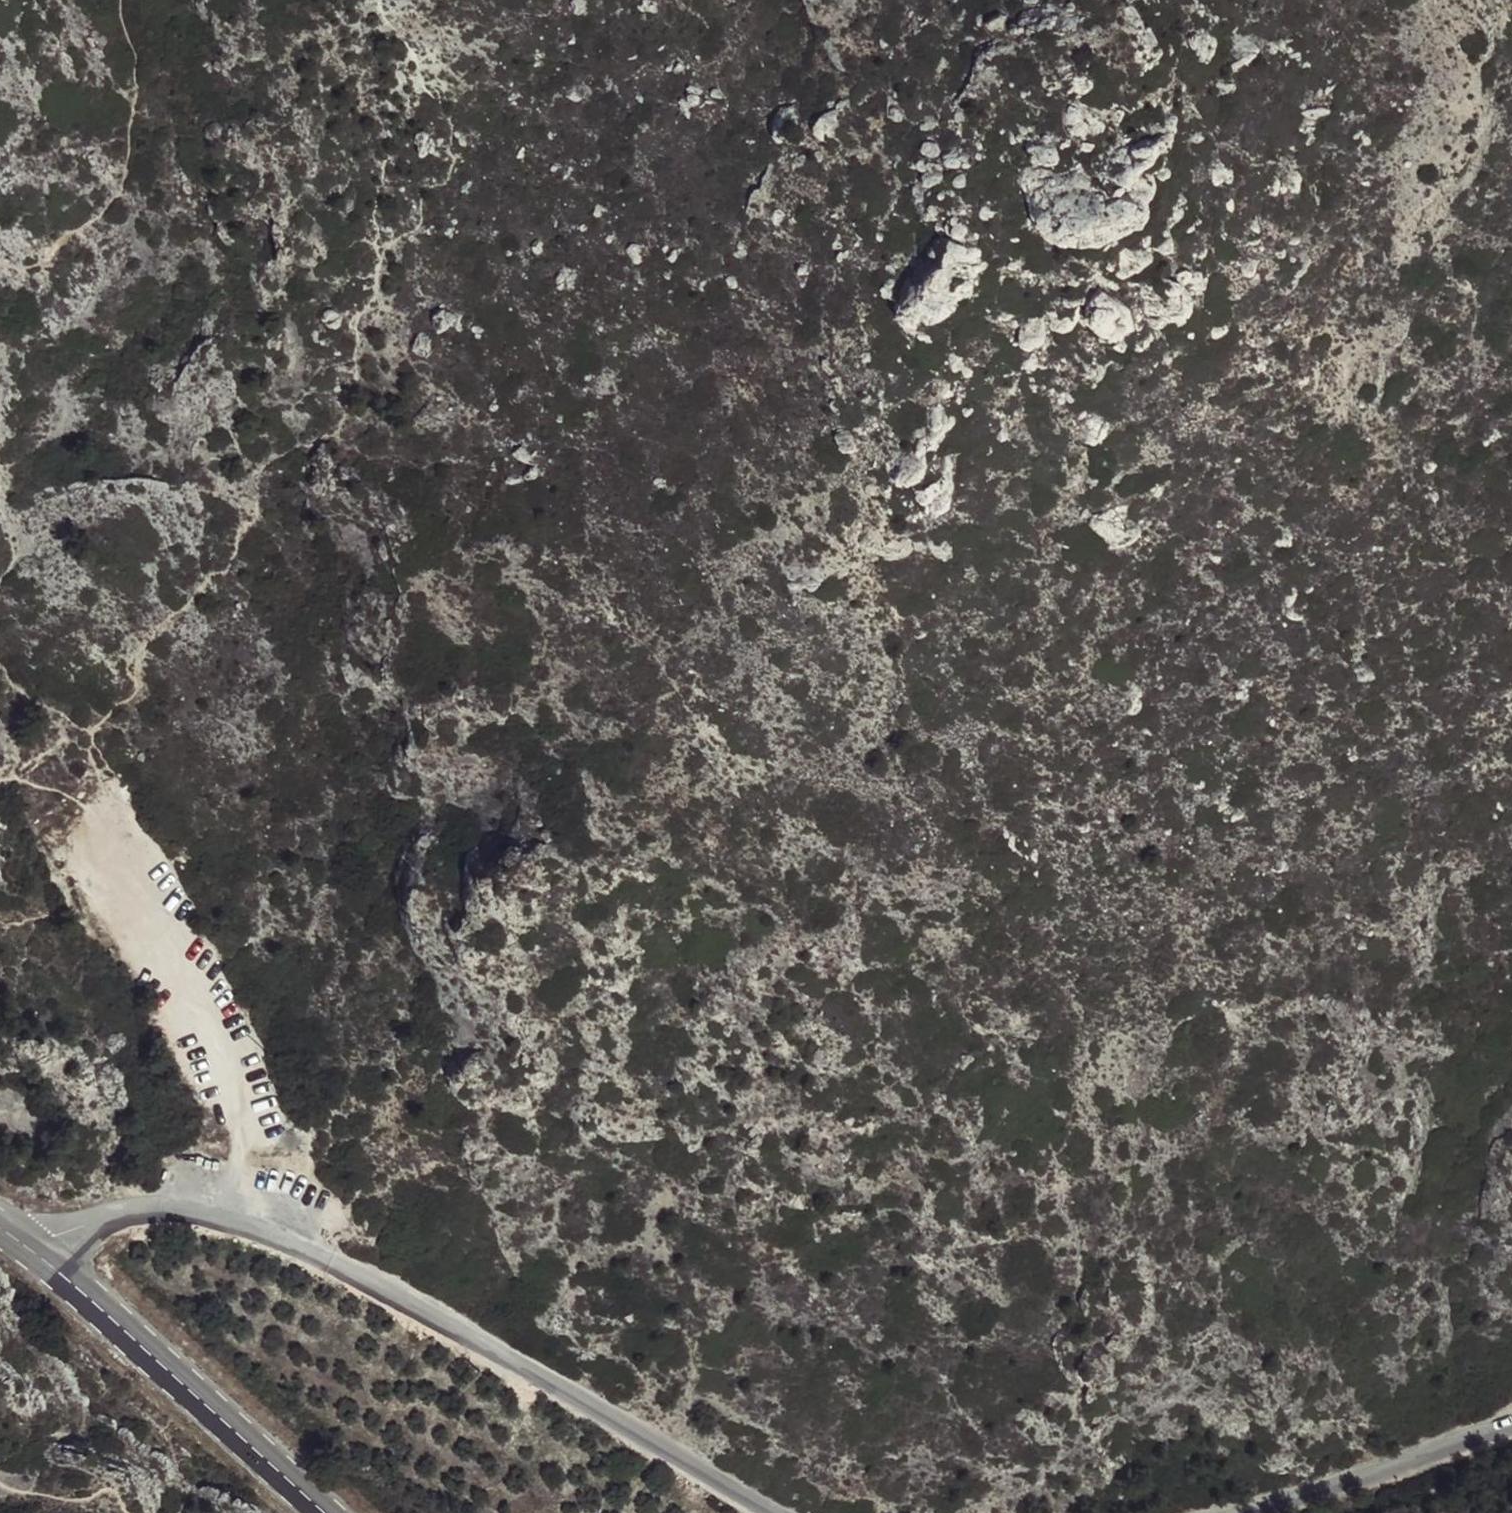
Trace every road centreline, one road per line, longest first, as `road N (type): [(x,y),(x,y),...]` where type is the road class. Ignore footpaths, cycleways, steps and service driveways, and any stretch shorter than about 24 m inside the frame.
road 1 (unclassified): [(30,1245),(131,1211),(256,1231),(454,1330),(765,1512)]
road 2 (tertiary): [(30,1245),(324,1512)]
road 3 (unclassified): [(1264,1512),(1511,1425)]

